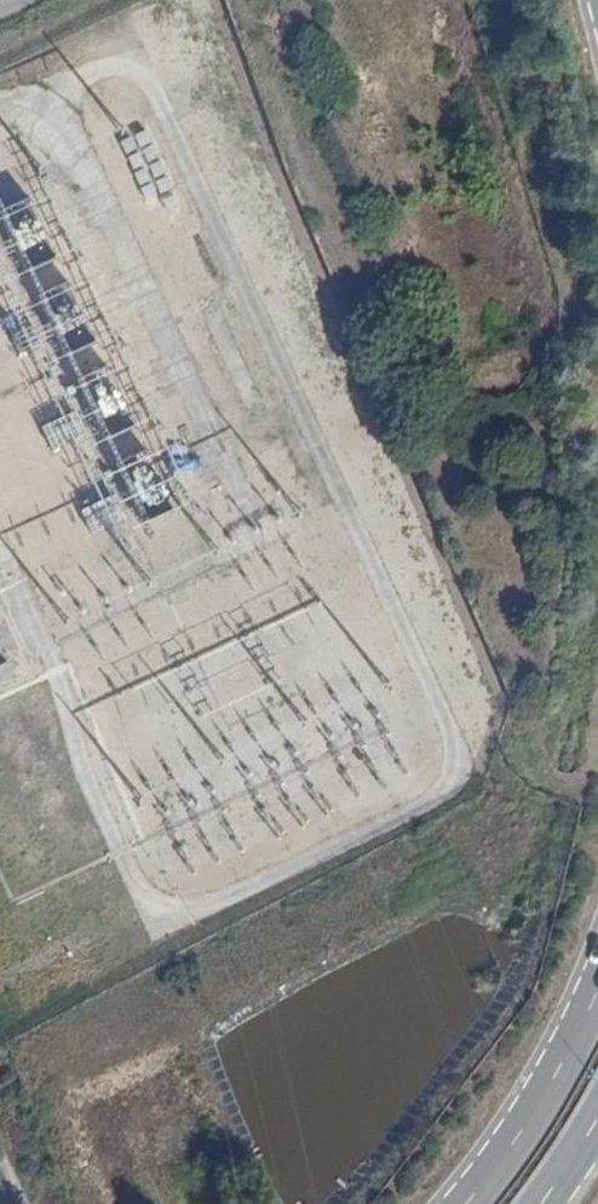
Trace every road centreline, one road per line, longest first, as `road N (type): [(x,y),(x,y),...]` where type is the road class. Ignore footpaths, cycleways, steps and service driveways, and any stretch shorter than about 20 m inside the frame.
road 1 (primary): [(597,990),(558,1071),(466,1203)]

